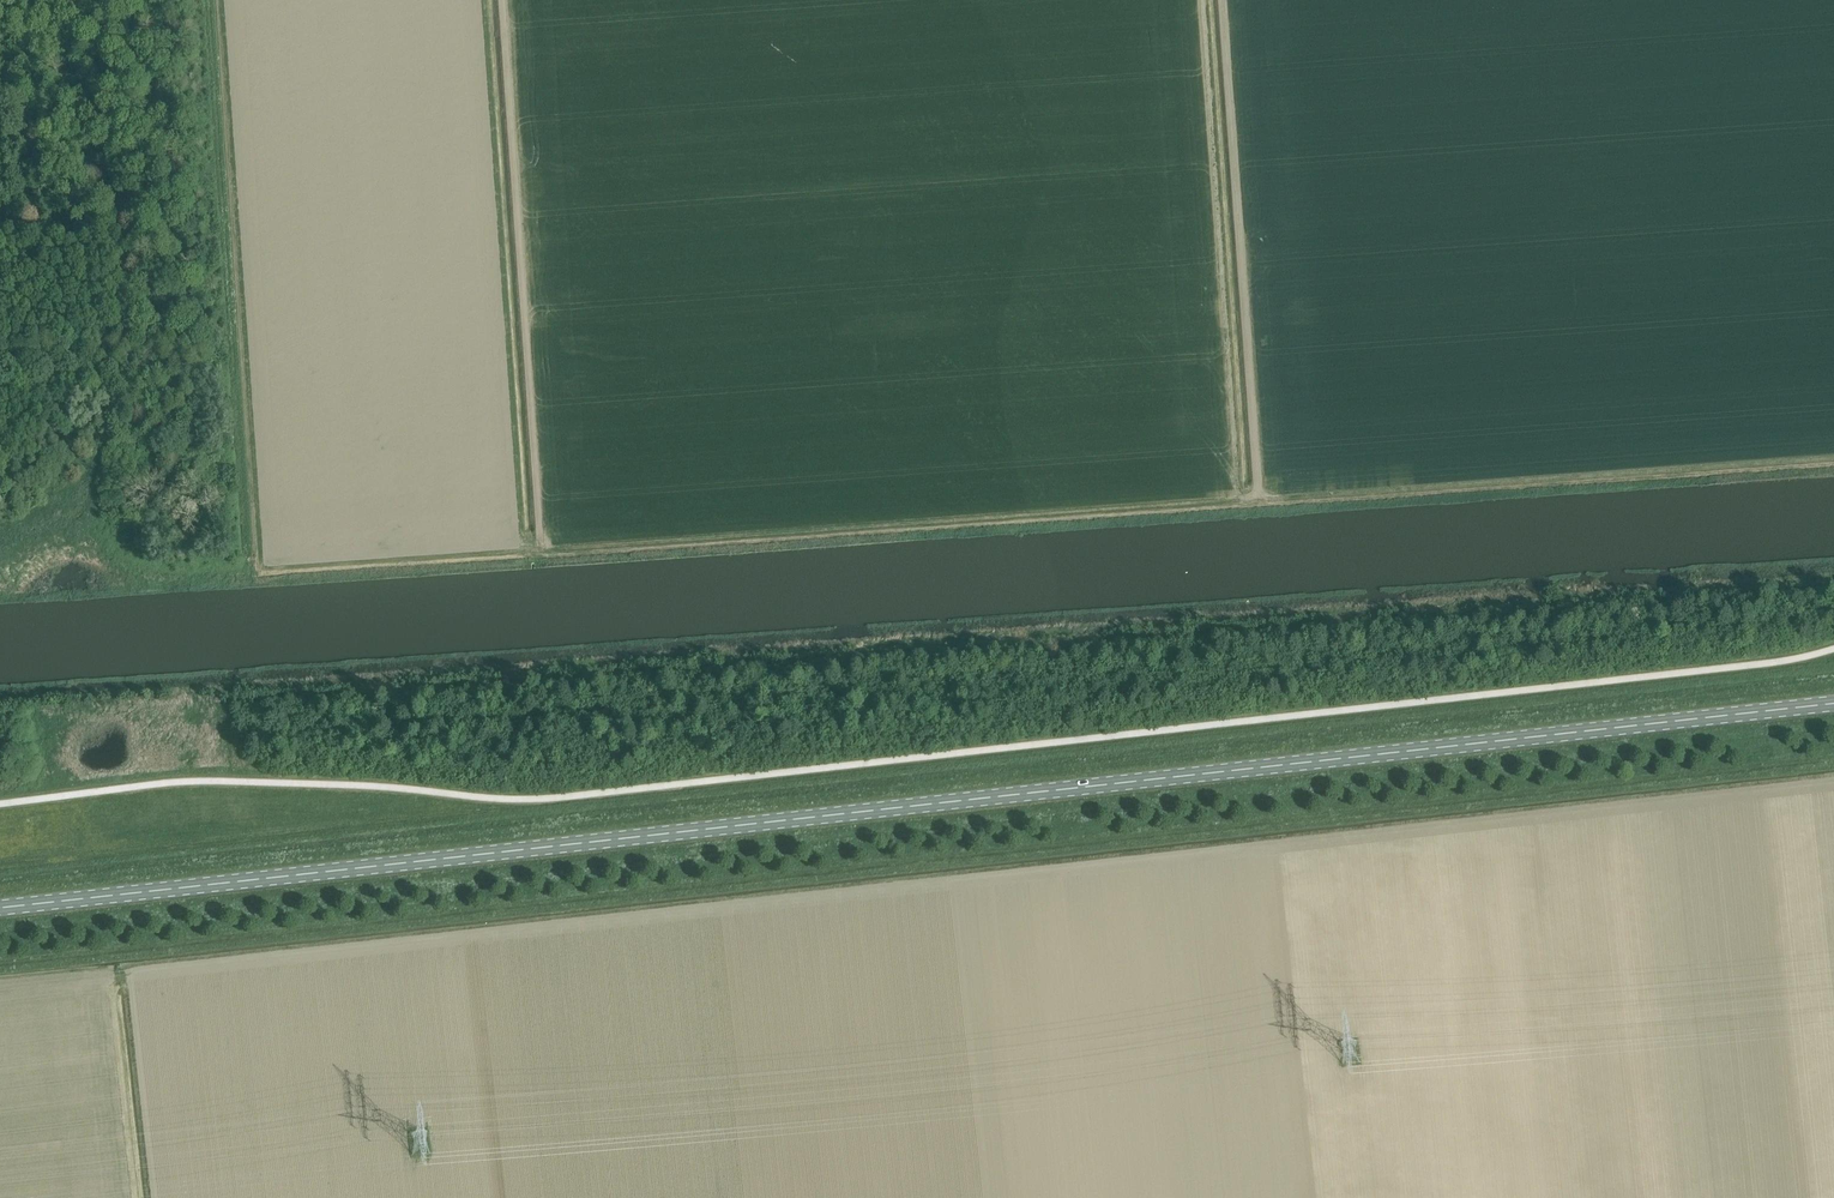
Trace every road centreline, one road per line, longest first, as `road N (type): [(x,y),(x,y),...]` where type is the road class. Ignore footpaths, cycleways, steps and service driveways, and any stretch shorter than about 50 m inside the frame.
road 1 (primary): [(0,907),(1833,697)]

